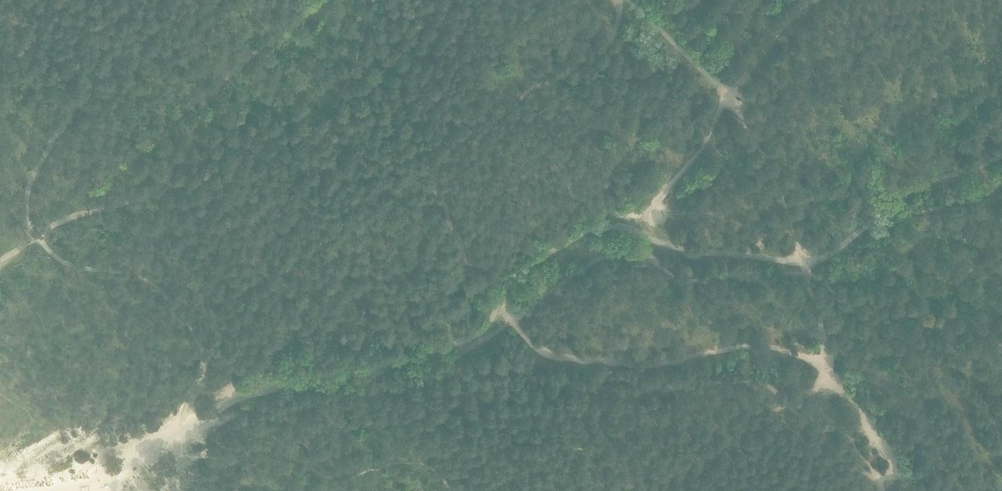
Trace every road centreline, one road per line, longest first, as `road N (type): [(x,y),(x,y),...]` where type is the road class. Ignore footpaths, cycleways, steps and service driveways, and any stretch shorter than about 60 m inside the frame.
road 1 (track): [(909,490),(809,362),(758,349),(634,367),(555,357),(527,341),(500,298)]
road 2 (track): [(323,0),(212,90),(156,187),(70,217),(0,261)]
road 3 (track): [(830,381),(798,225),(747,121),(729,102)]
road 4 (track): [(638,235),(729,102)]
road 5 (track): [(729,102),(628,0)]
road 6 (track): [(729,102),(787,21),(814,0)]

